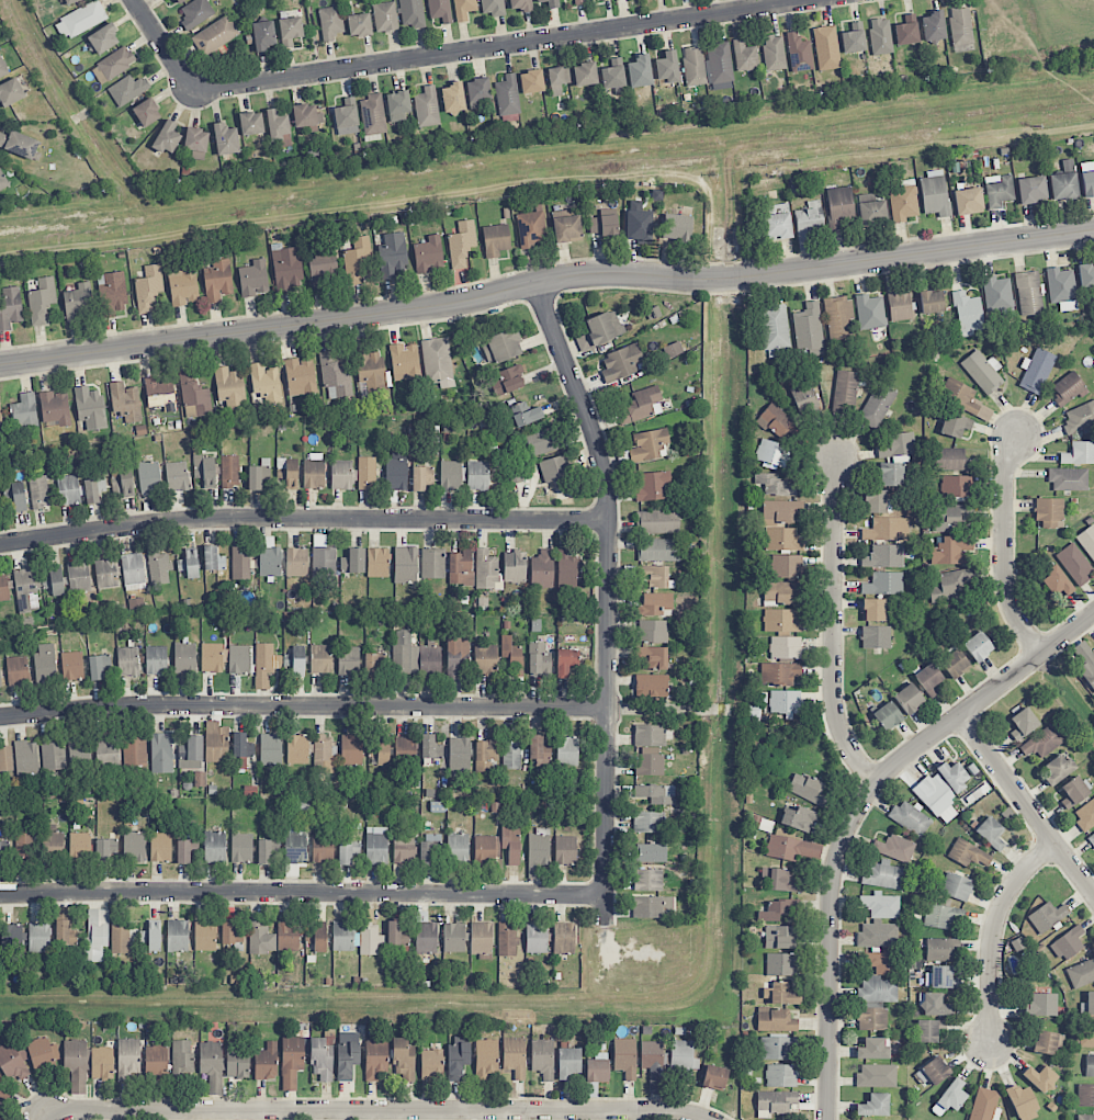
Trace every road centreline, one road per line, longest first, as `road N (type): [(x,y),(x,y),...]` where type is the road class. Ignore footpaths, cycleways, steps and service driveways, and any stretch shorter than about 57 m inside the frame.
road 1 (tertiary): [(0,365),(436,306),(583,274),(743,276),(1093,228)]
road 2 (residential): [(710,1119),(665,1111),(44,1110)]
road 3 (residential): [(606,927),(608,497),(604,465),(534,283)]
road 4 (residential): [(821,0),(192,92)]
road 5 (residential): [(1093,614),(909,754),(856,814),(833,891),(829,1119)]
road 6 (residential): [(609,520),(235,518),(0,544)]
road 7 (residential): [(0,718),(161,705),(608,706)]
road 8 (residential): [(606,894),(0,898)]
road 9 (residential): [(879,782),(846,739),(835,700),(836,461)]
road 10 (residential): [(1042,653),(1017,613),(1006,573),(1006,473),(1023,432)]
road 11 (residential): [(1058,842),(1023,873),(997,920),(991,1048)]
road 12 (residential): [(1093,892),(961,714)]

